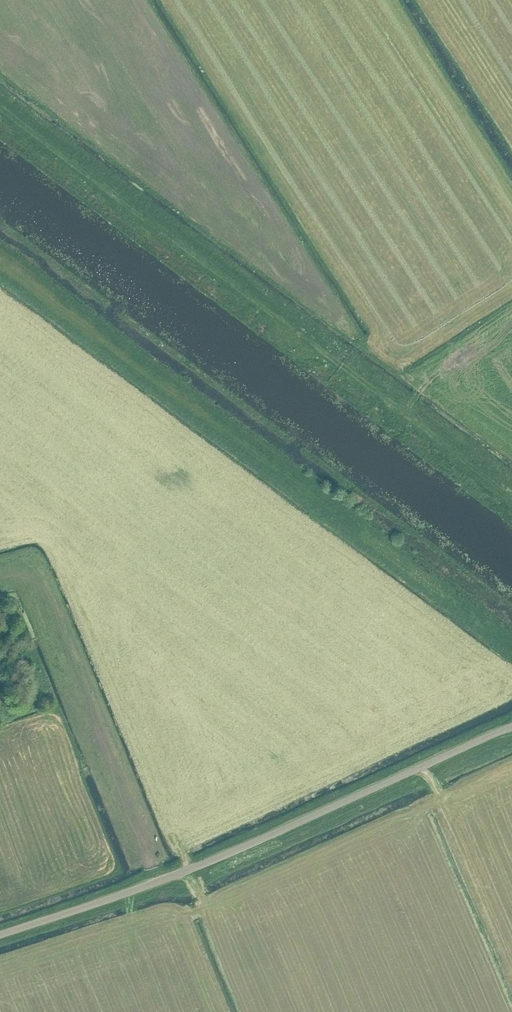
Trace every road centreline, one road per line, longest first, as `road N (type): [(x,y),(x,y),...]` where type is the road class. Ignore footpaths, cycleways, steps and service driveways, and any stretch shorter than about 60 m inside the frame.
road 1 (unclassified): [(511,726),(249,845),(0,935)]
road 2 (track): [(0,572),(23,569),(43,587),(160,880)]

